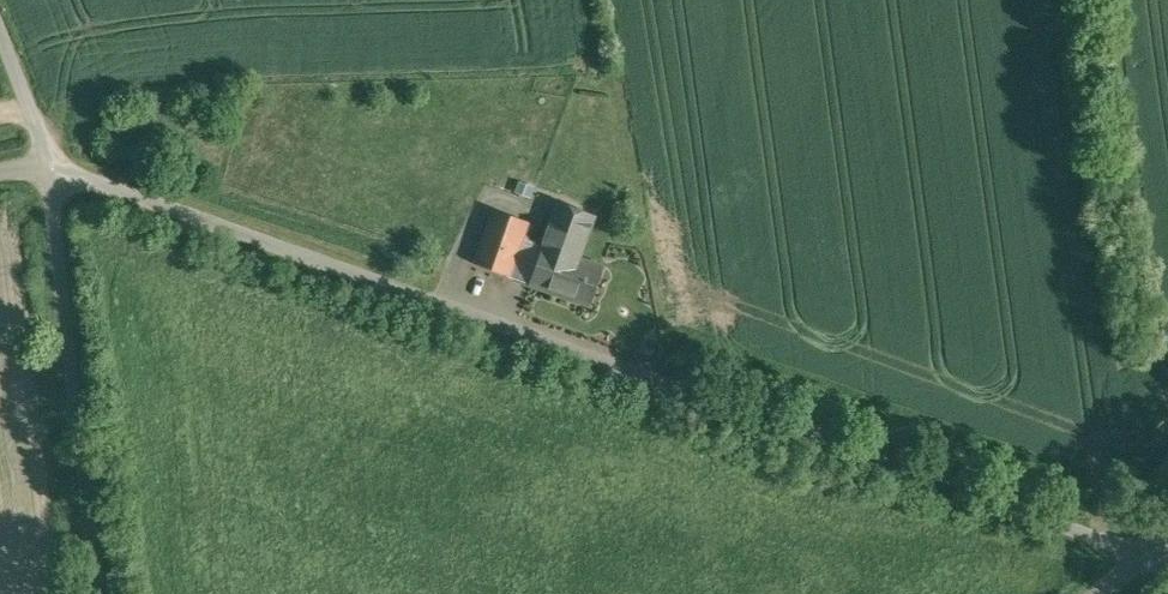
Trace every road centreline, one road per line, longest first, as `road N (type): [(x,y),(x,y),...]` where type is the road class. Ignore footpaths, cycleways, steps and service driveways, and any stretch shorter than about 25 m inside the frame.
road 1 (unclassified): [(1146,556),(47,160)]
road 2 (unclassified): [(47,160),(100,593)]
road 3 (unclassified): [(47,160),(0,27)]

